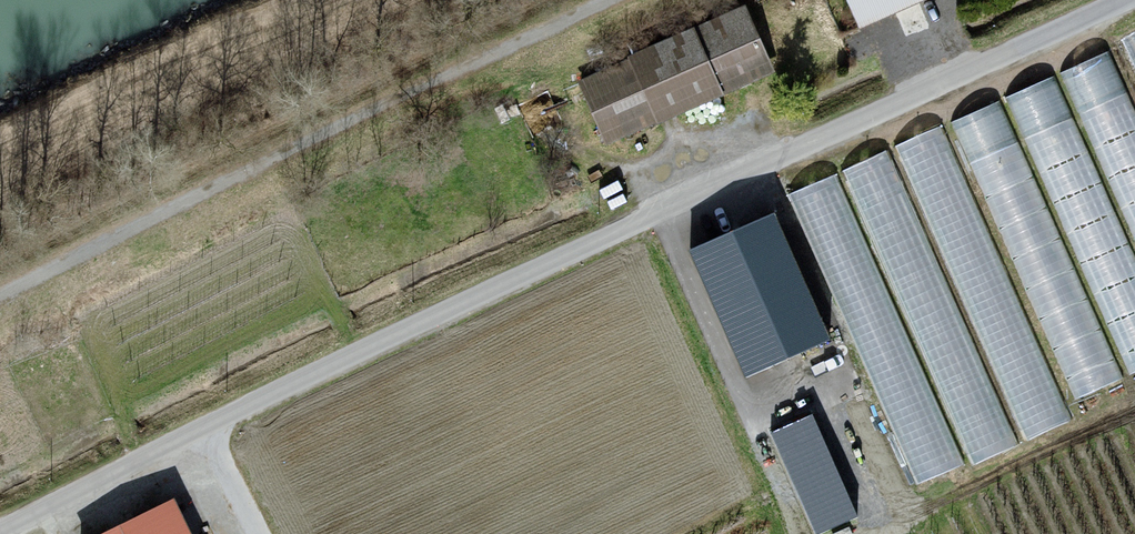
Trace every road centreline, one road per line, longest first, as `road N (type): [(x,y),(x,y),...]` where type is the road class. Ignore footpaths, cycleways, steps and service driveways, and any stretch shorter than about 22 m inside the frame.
road 1 (unclassified): [(1127,0),(208,424)]
road 2 (track): [(0,309),(631,0)]
road 3 (unclassified): [(208,424),(0,530)]
road 4 (unclassified): [(208,424),(264,533)]

